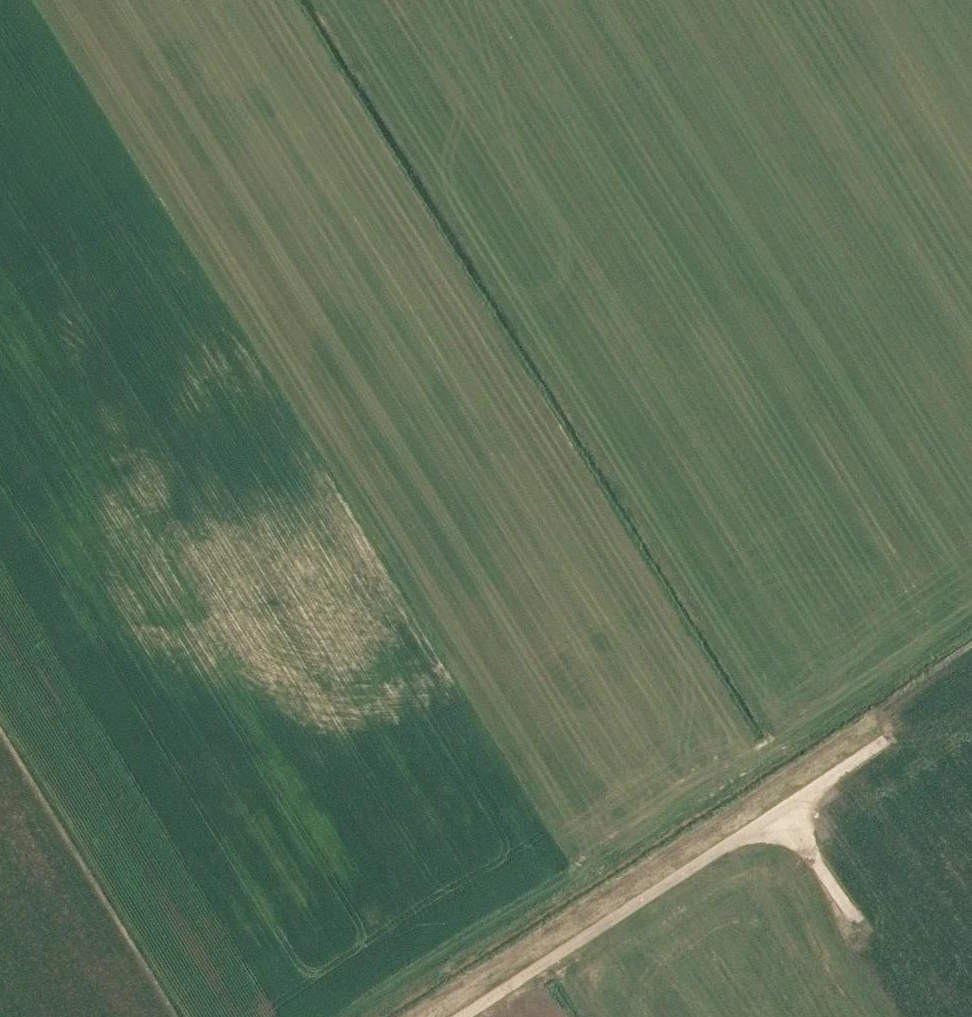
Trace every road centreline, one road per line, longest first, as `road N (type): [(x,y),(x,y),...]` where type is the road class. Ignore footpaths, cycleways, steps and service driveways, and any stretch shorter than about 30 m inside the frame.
road 1 (track): [(462,1016),(878,745)]

